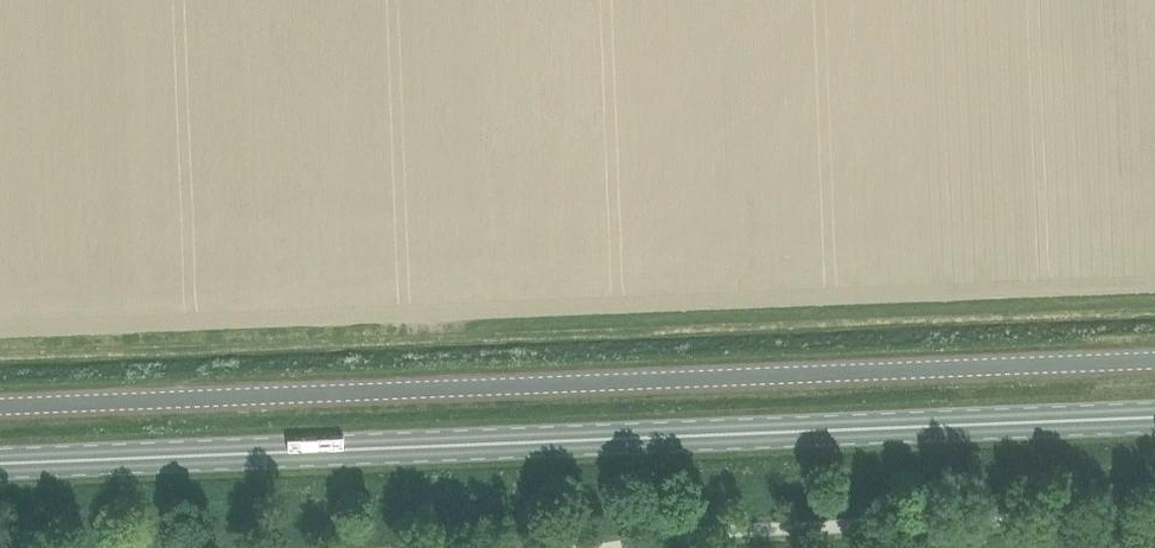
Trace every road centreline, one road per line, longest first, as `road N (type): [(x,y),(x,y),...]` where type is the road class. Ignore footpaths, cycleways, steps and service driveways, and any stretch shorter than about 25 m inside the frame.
road 1 (primary): [(1154,418),(0,464)]
road 2 (unclassified): [(1154,361),(0,407)]

